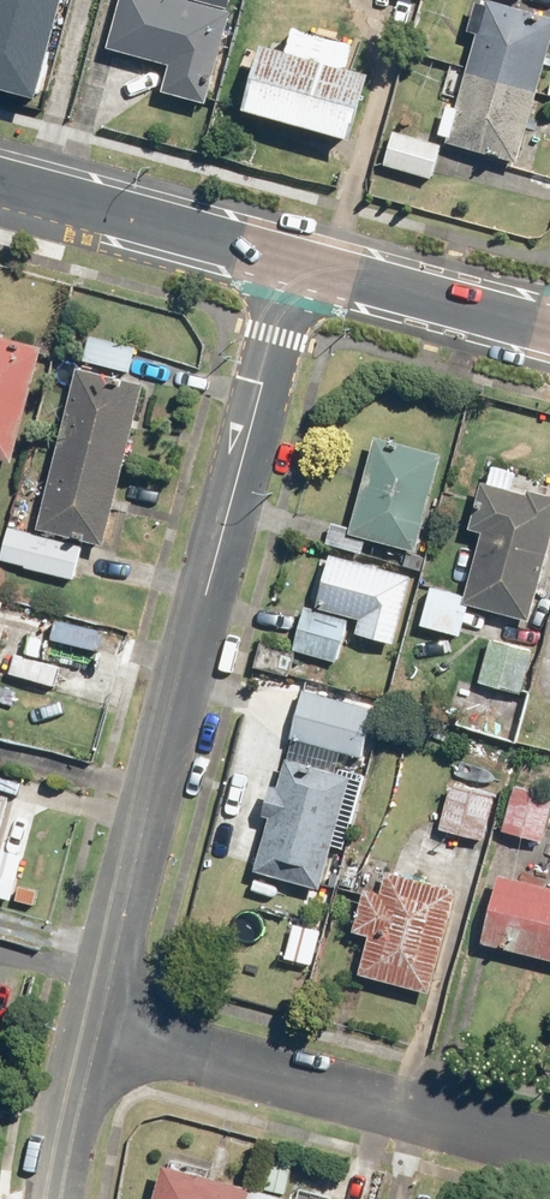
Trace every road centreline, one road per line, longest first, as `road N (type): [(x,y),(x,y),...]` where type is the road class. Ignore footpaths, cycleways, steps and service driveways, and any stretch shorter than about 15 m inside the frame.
road 1 (residential): [(298,261),(90,1020)]
road 2 (residential): [(549,1147),(90,1020)]
road 3 (tertiary): [(0,179),(298,261)]
road 4 (tertiary): [(298,261),(549,330)]
road 5 (residential): [(90,1020),(59,1198)]

